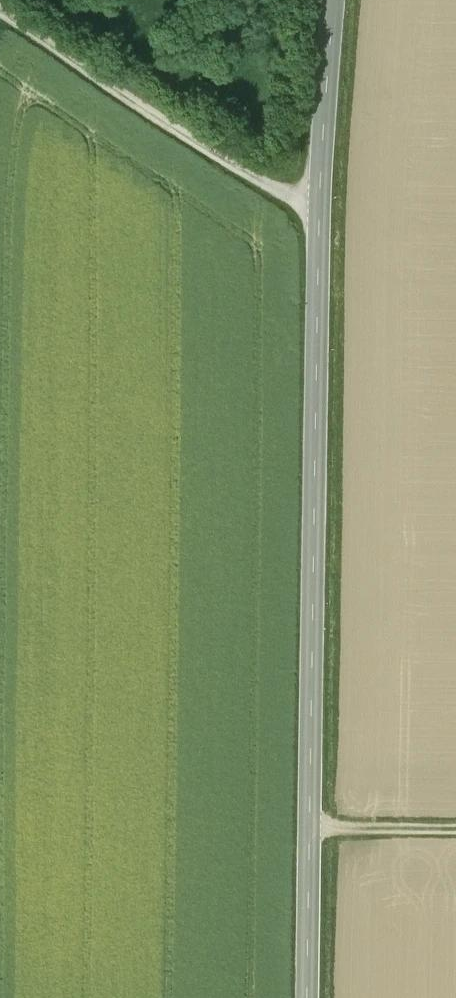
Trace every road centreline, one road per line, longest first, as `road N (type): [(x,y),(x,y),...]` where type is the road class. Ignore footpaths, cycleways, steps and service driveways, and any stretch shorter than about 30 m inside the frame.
road 1 (tertiary): [(307,997),(319,205),(336,0)]
road 2 (track): [(0,8),(289,196),(319,205)]
road 3 (track): [(455,829),(308,829)]

